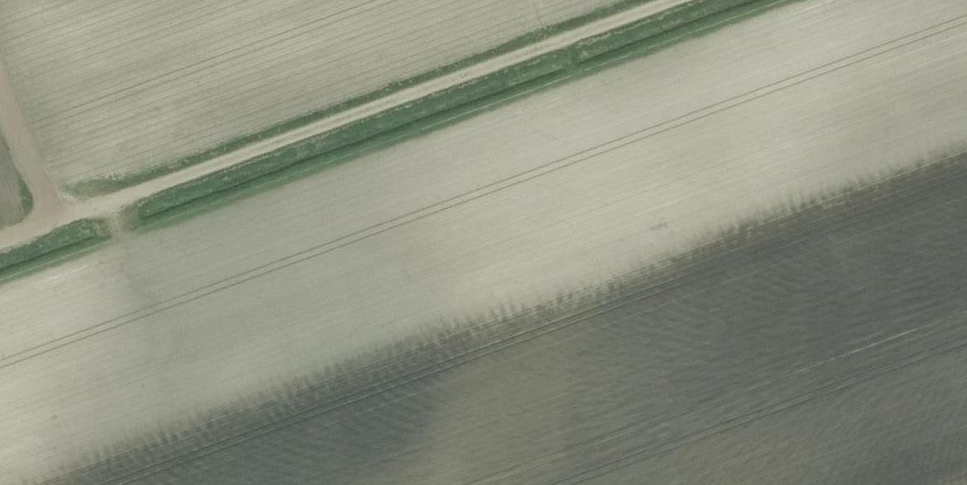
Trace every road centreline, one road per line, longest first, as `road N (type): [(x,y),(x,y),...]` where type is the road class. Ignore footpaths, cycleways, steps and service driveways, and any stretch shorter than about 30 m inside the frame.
road 1 (track): [(0,244),(686,0)]

